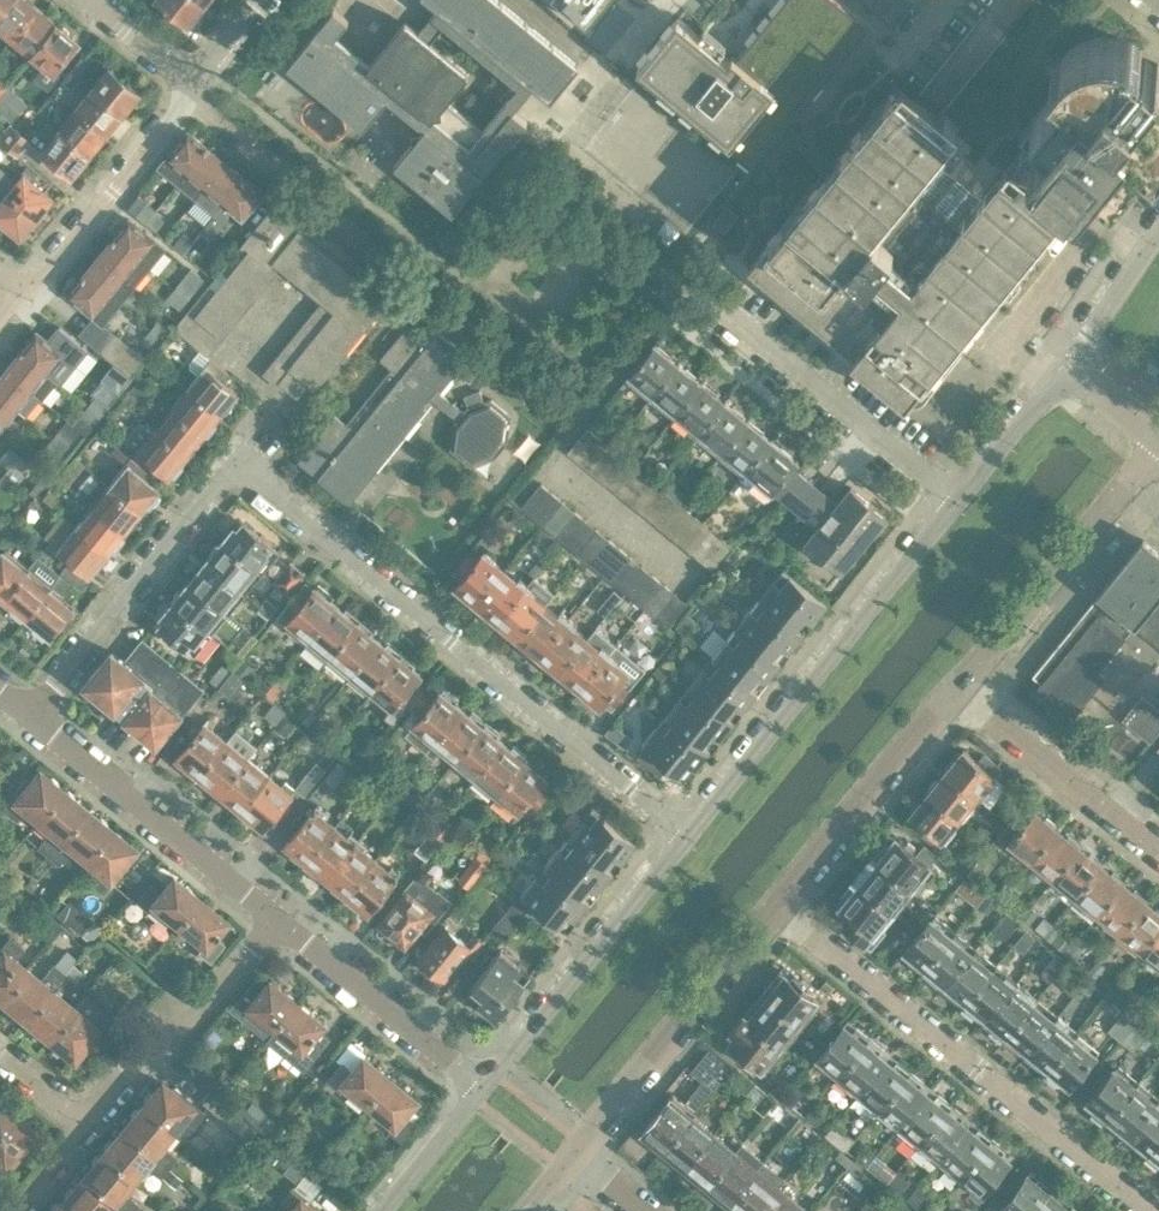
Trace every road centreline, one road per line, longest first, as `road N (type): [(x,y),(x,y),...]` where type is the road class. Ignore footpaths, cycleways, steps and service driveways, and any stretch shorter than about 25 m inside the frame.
road 1 (residential): [(29,719),(212,488),(244,473),(687,836)]
road 2 (residential): [(961,498),(698,287),(649,334),(551,461),(695,582)]
road 3 (residential): [(1149,1210),(778,906)]
road 4 (tertiary): [(961,498),(687,836)]
road 5 (tertiary): [(687,836),(483,1087)]
road 6 (tertiary): [(574,1155),(778,906)]
road 7 (tertiary): [(276,918),(29,719)]
road 8 (tertiary): [(955,688),(1158,447)]
road 9 (residential): [(276,918),(202,1010),(145,1048),(84,1121)]
road 10 (tertiary): [(778,906),(955,688)]
road 11 (tertiary): [(483,1087),(276,918)]
road 12 (residential): [(1158,856),(955,688)]
road 13 (residential): [(25,289),(53,267),(191,89)]
road 14 (tertiary): [(1070,364),(961,498)]
road 15 (residential): [(1158,231),(1070,364)]
road 16 (tertiary): [(483,1087),(382,1210)]
road 17 (residential): [(191,89),(94,0)]
road 18 (residential): [(286,176),(191,89)]

